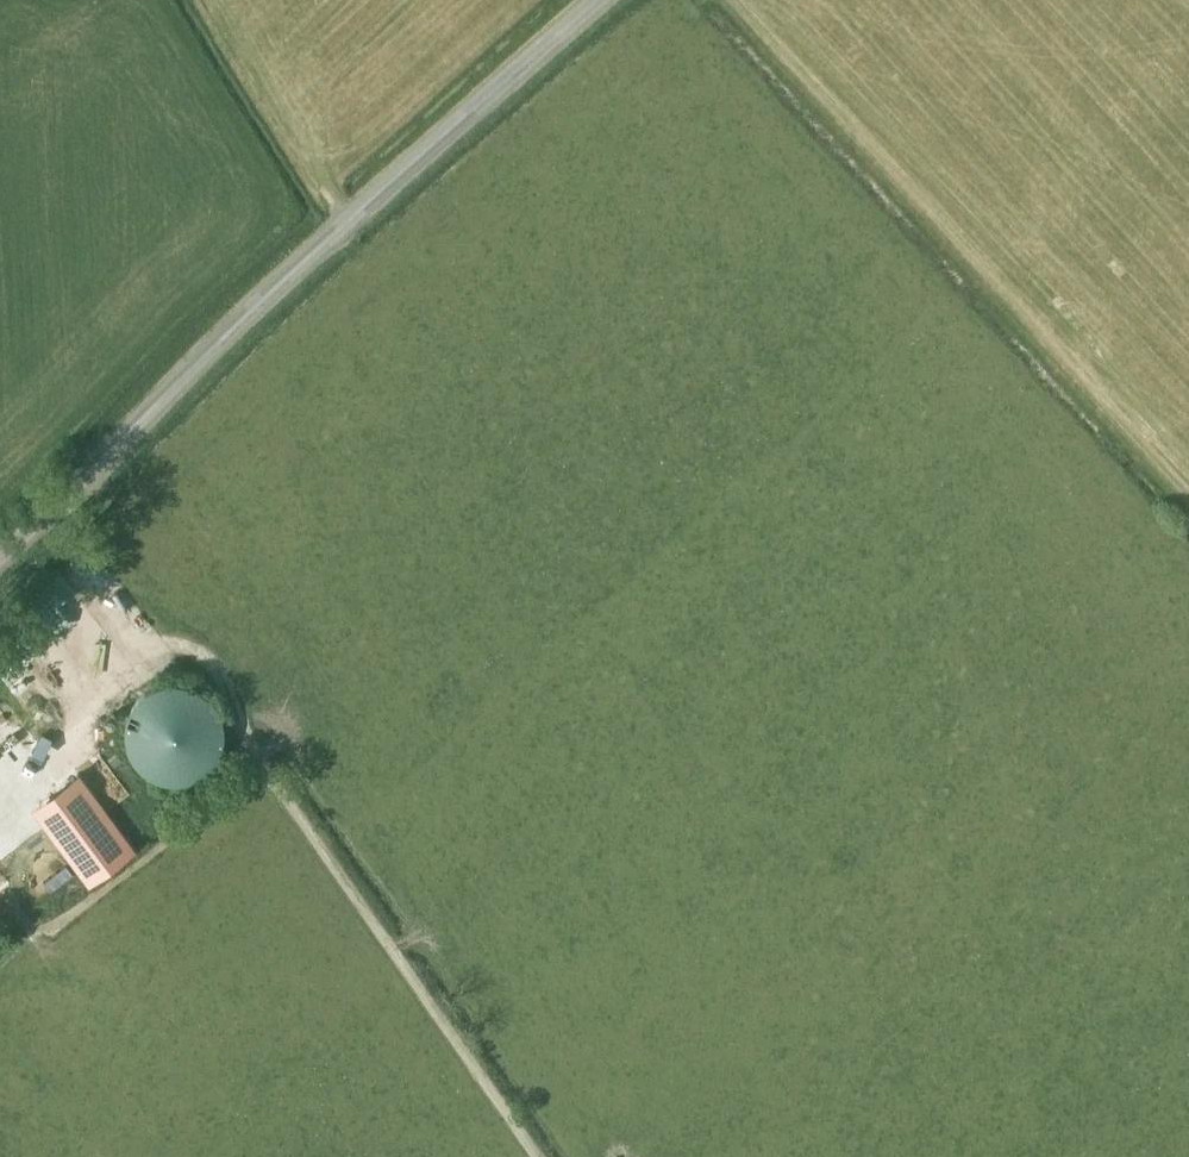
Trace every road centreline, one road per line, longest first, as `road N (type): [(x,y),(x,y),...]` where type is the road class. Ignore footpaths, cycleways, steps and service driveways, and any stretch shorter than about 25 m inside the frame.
road 1 (unclassified): [(0,555),(604,0)]

